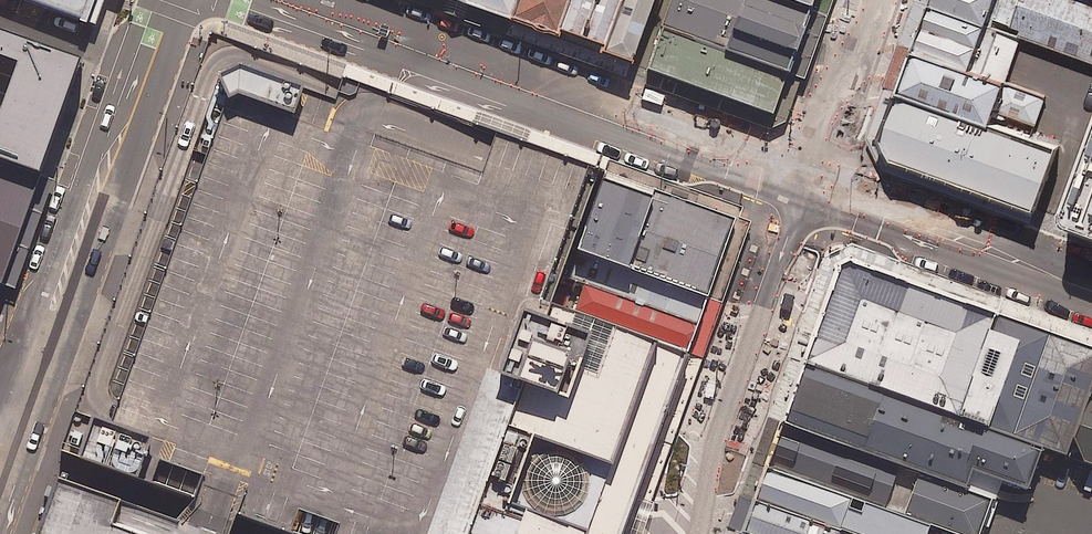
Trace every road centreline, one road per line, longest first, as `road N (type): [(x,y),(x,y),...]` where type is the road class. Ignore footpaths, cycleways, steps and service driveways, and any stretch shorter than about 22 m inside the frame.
road 1 (tertiary): [(283,0),(807,187)]
road 2 (tertiary): [(20,401),(171,0)]
road 3 (residential): [(807,187),(713,449),(694,533)]
road 4 (tertiary): [(807,187),(1091,290)]
road 5 (residential): [(873,0),(807,187)]

